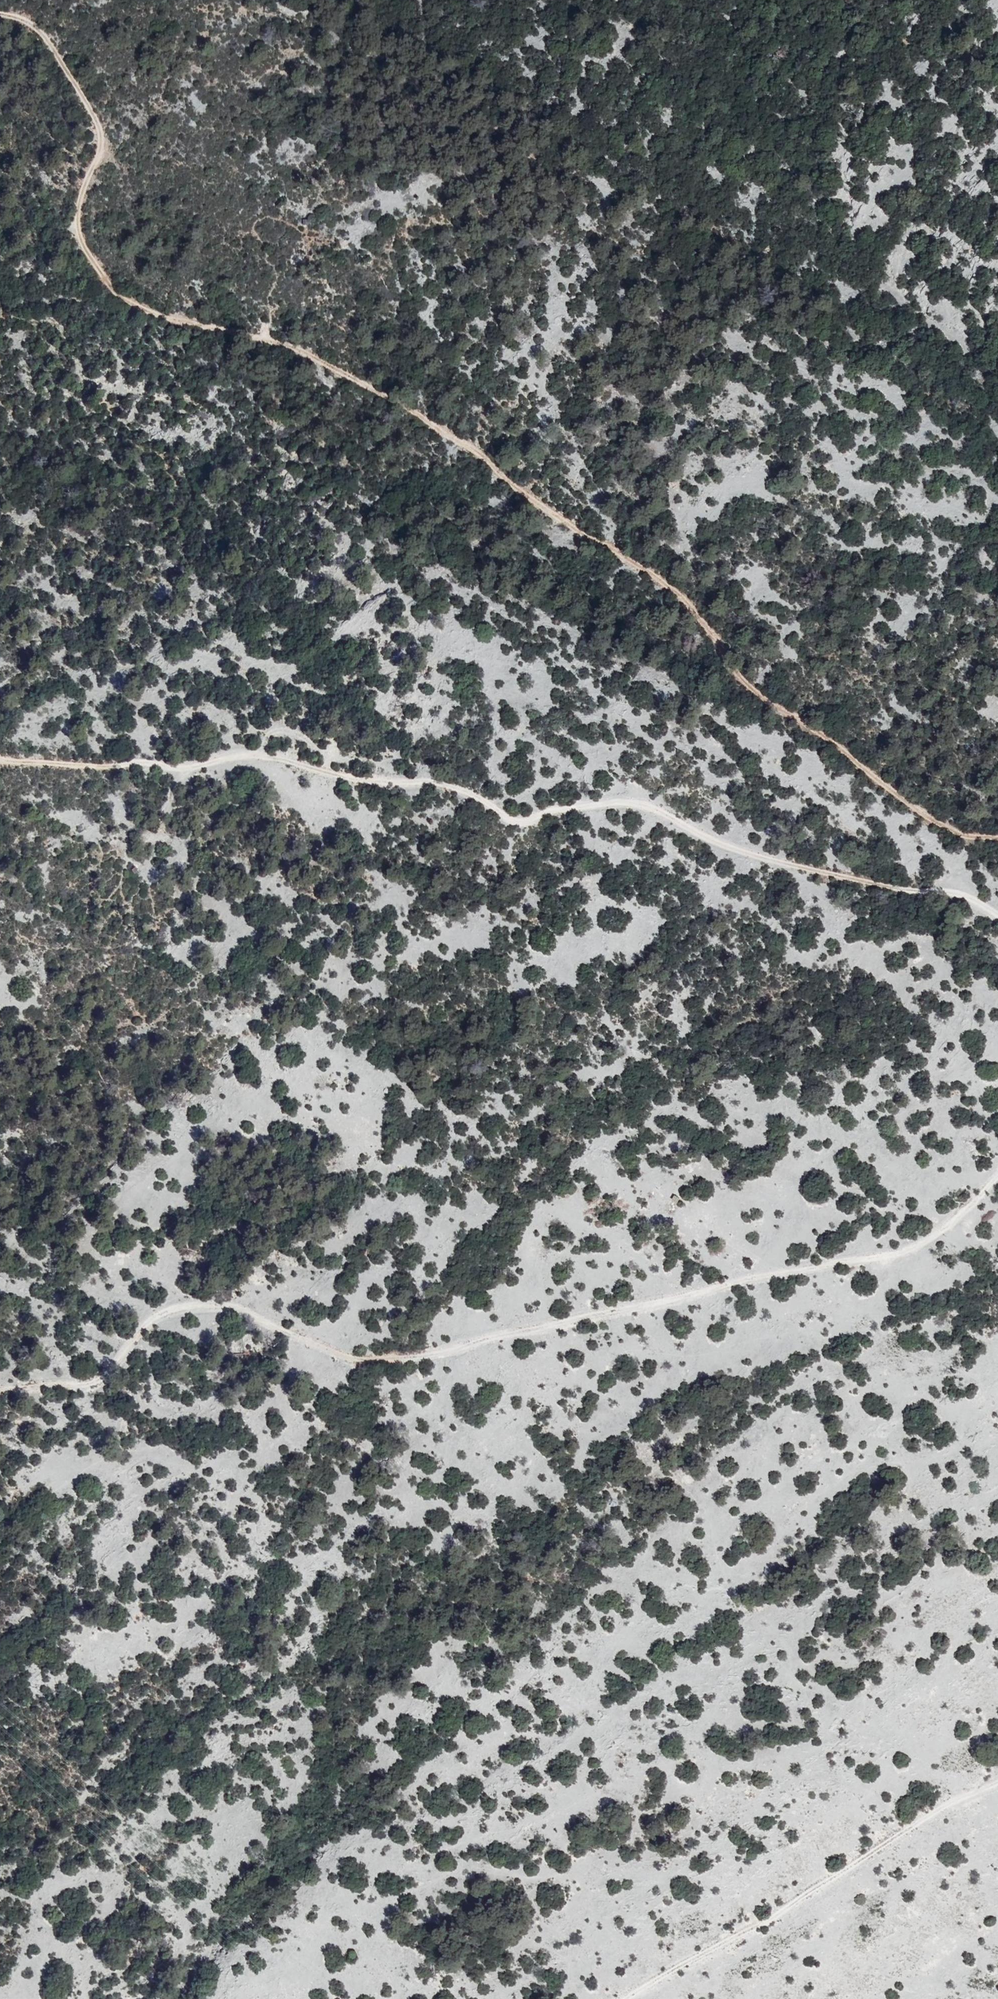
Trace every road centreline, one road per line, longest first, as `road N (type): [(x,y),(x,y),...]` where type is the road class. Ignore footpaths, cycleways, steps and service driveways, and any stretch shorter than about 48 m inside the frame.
road 1 (track): [(997,838),(973,839),(944,825),(785,716),(651,574),(578,535),(416,409),(271,340),(145,310),(112,291),(77,229),(99,155),(97,116),(52,43),(0,12)]

